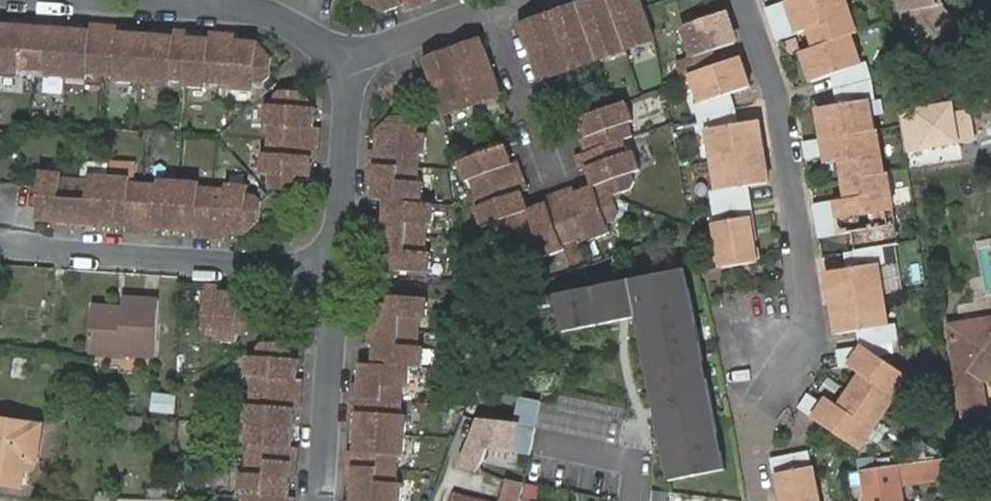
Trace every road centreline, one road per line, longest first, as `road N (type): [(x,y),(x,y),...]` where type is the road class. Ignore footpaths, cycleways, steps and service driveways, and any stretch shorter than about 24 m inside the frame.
road 1 (residential): [(749,0),(787,104),(813,276),(807,310),(775,370)]
road 2 (residential): [(336,266),(12,246)]
road 3 (residential): [(323,500),(336,266)]
road 4 (residential): [(336,266),(350,53)]
road 5 (residential): [(494,10),(554,181)]
road 6 (residential): [(350,53),(494,10)]
road 7 (residential): [(350,53),(273,15),(216,3)]
road 8 (residential): [(216,3),(92,0)]

